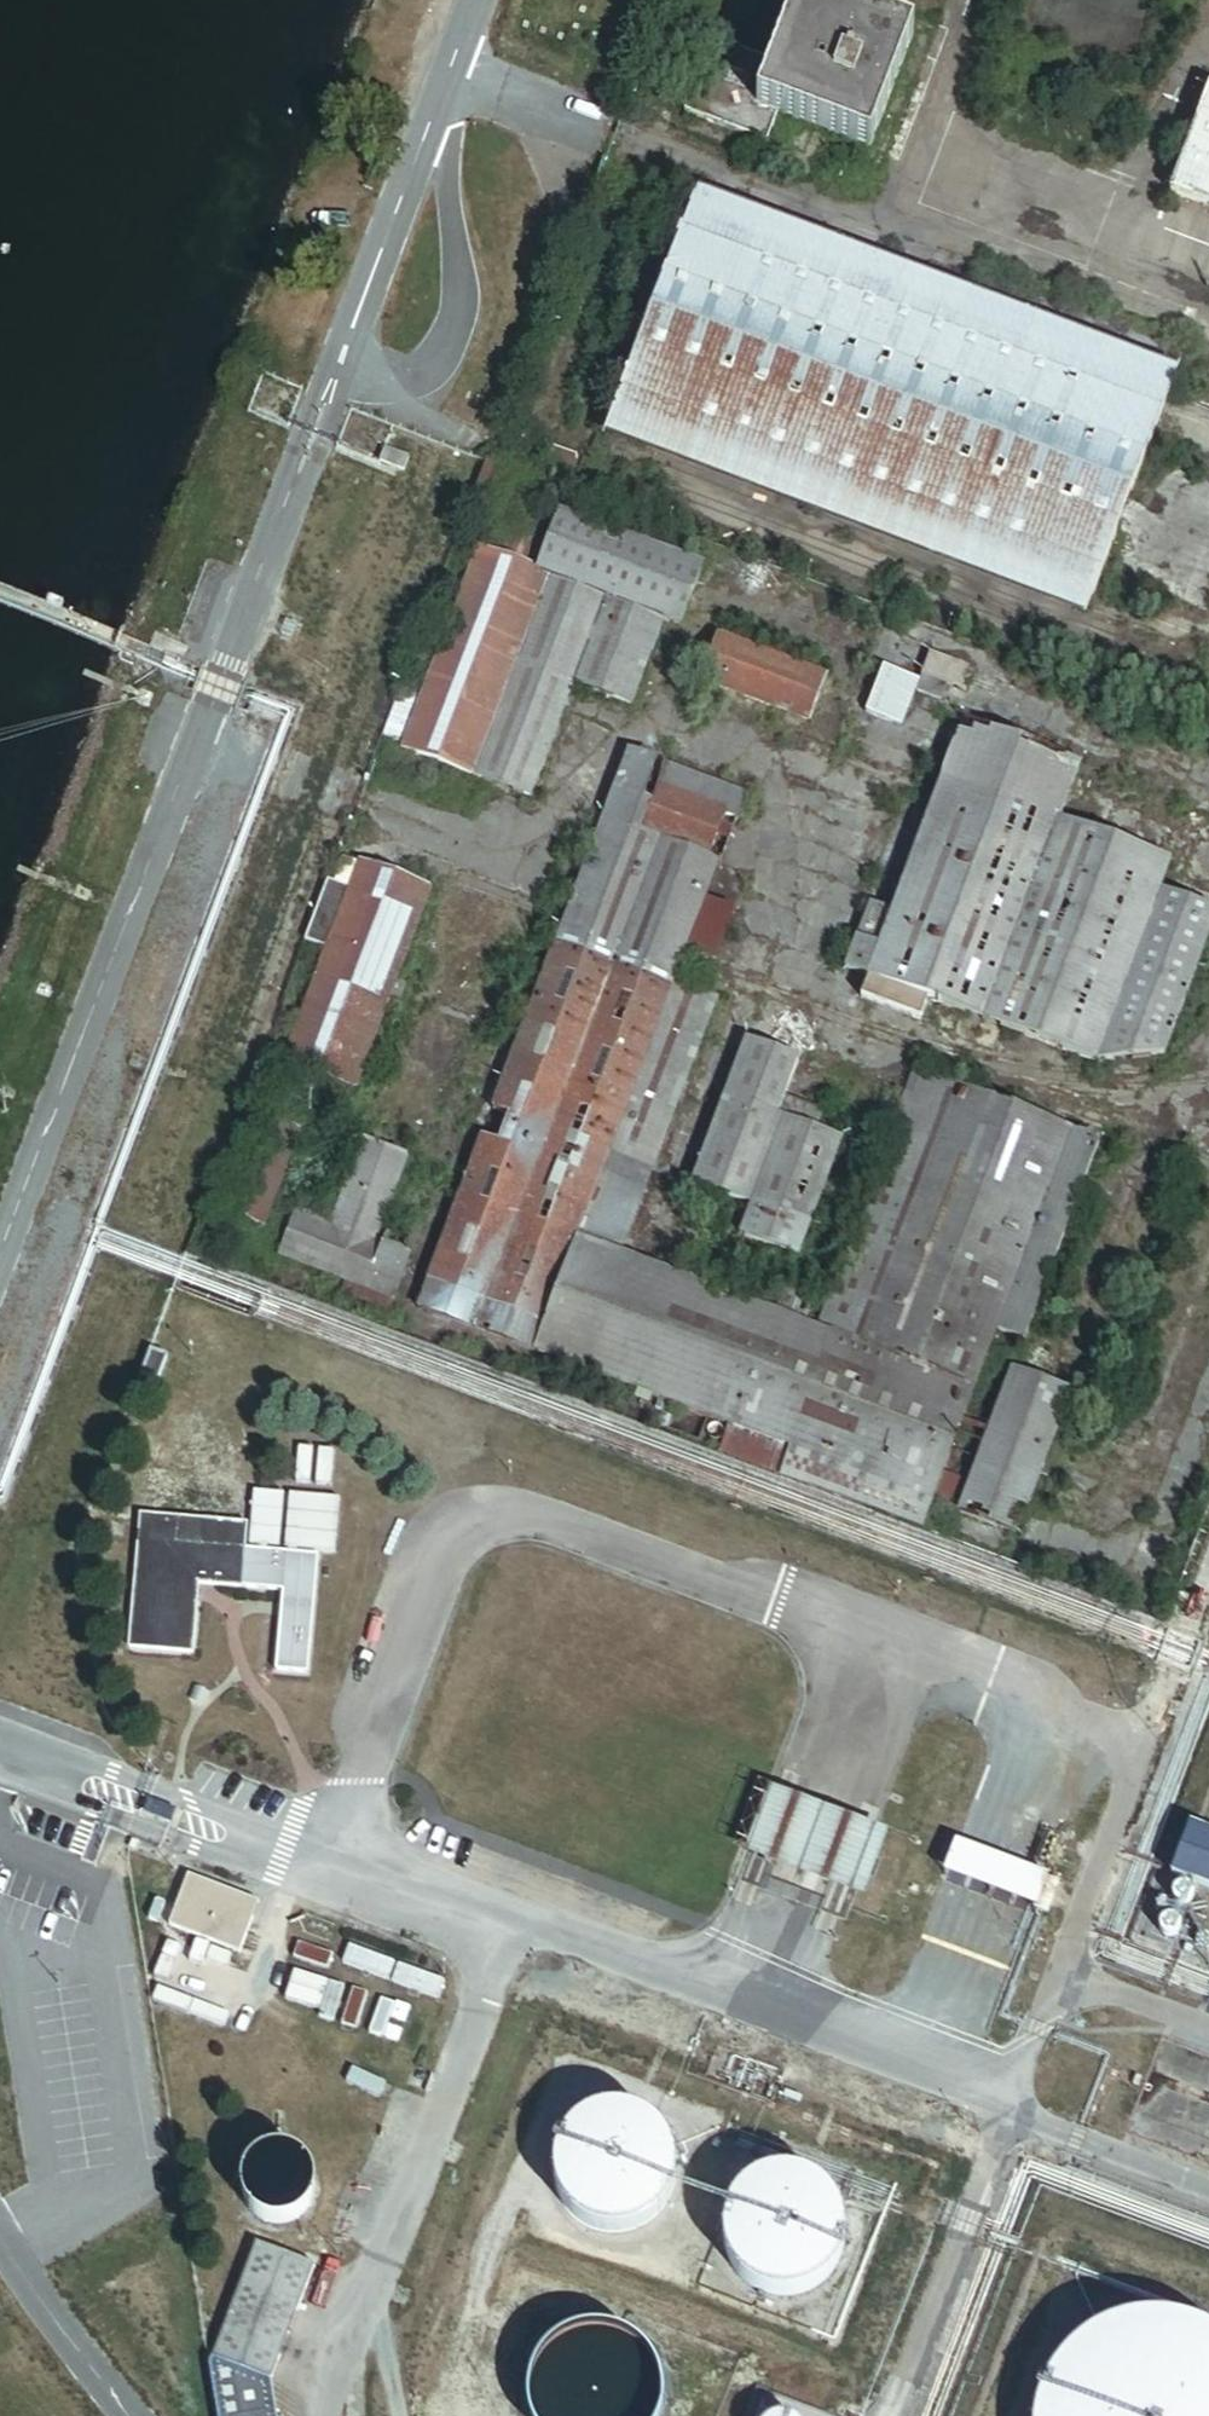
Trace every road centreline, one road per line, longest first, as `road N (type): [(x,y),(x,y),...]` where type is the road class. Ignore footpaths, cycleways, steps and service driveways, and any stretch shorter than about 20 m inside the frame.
road 1 (unclassified): [(332,376),(402,406),(437,377),(459,276),(433,114)]
road 2 (unclassified): [(332,376),(433,114)]
road 3 (unclassified): [(433,114),(476,0)]

